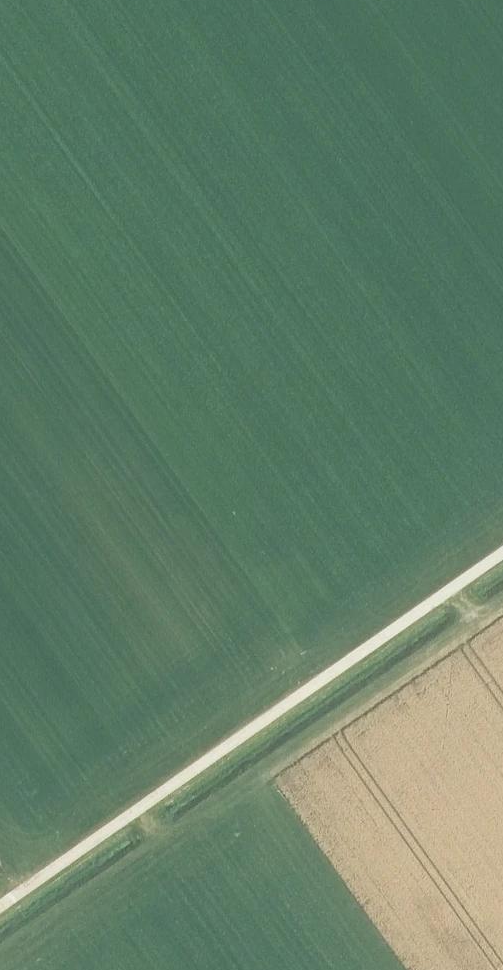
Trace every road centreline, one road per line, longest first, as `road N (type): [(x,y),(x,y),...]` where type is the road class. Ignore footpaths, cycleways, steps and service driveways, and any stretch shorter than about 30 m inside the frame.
road 1 (track): [(0,909),(502,555)]

